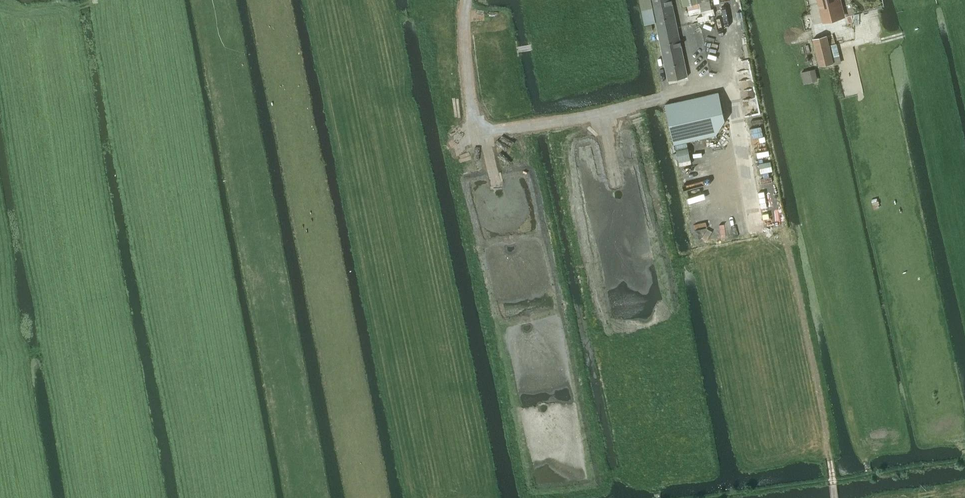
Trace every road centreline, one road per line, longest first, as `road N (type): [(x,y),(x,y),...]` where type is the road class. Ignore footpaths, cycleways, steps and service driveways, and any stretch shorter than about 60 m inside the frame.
road 1 (track): [(305,497),(223,0)]
road 2 (track): [(709,497),(964,460)]
road 3 (track): [(434,497),(412,365)]

